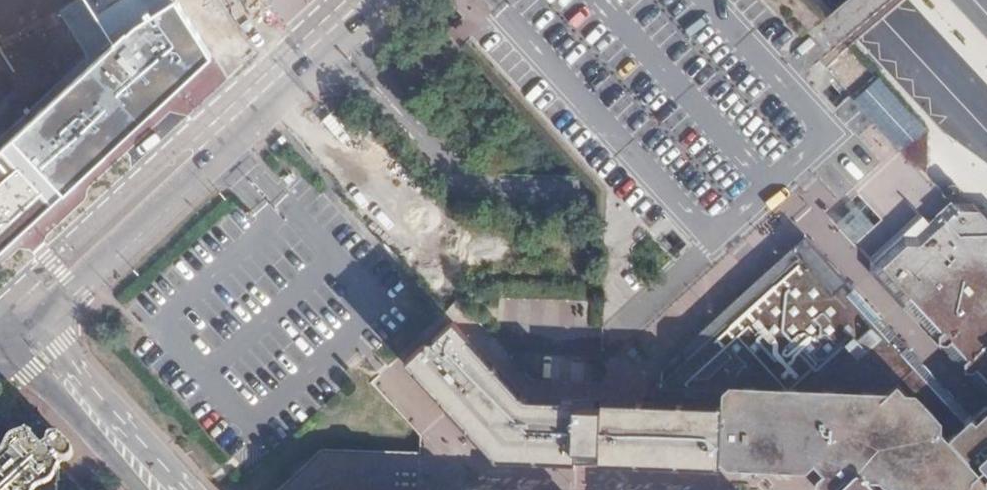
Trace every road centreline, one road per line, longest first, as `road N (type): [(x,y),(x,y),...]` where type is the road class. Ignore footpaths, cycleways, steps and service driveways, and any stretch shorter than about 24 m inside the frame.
road 1 (tertiary): [(34,319),(381,0)]
road 2 (tertiary): [(330,0),(10,290)]
road 3 (residential): [(734,489),(335,471),(315,489)]
road 4 (residential): [(8,340),(139,489)]

